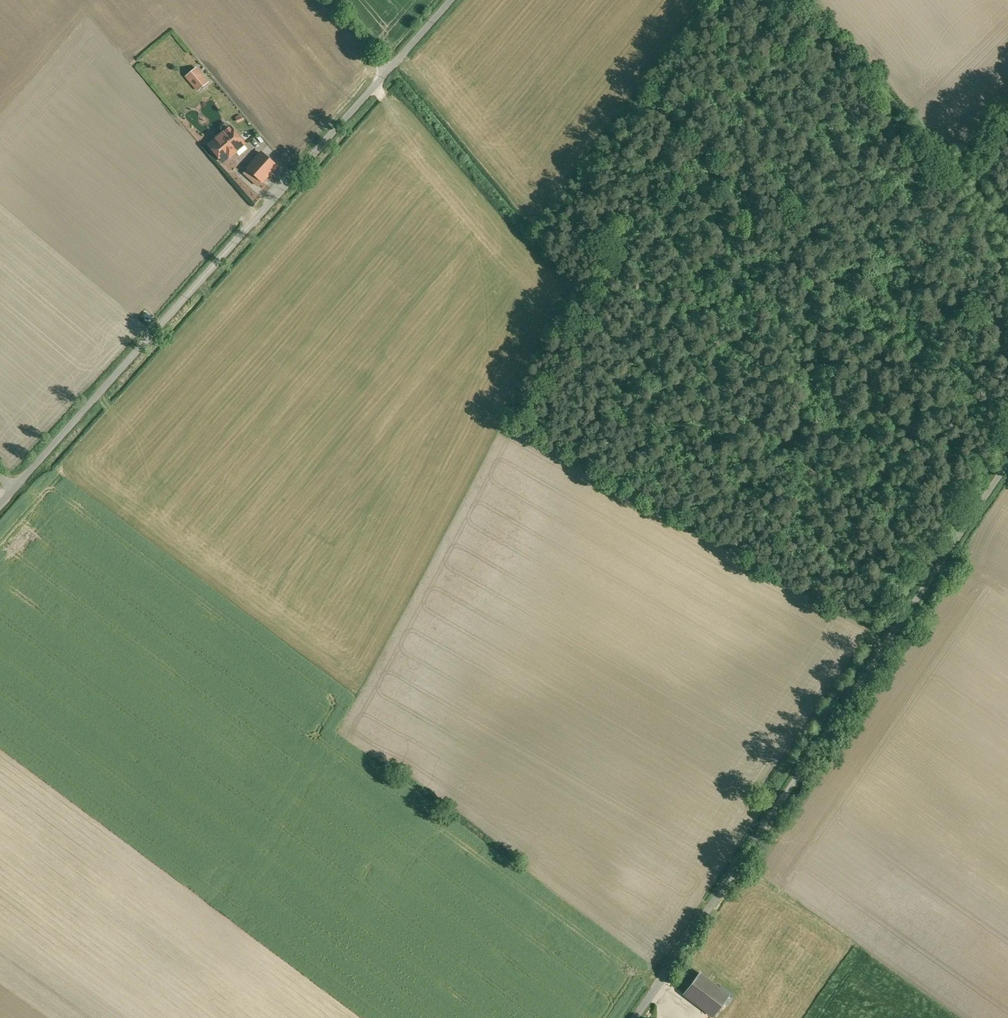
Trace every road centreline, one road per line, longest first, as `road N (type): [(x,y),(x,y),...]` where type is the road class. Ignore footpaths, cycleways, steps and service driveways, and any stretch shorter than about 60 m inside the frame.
road 1 (unclassified): [(451,0),(0,505)]
road 2 (unclassified): [(636,1017),(1007,464)]

